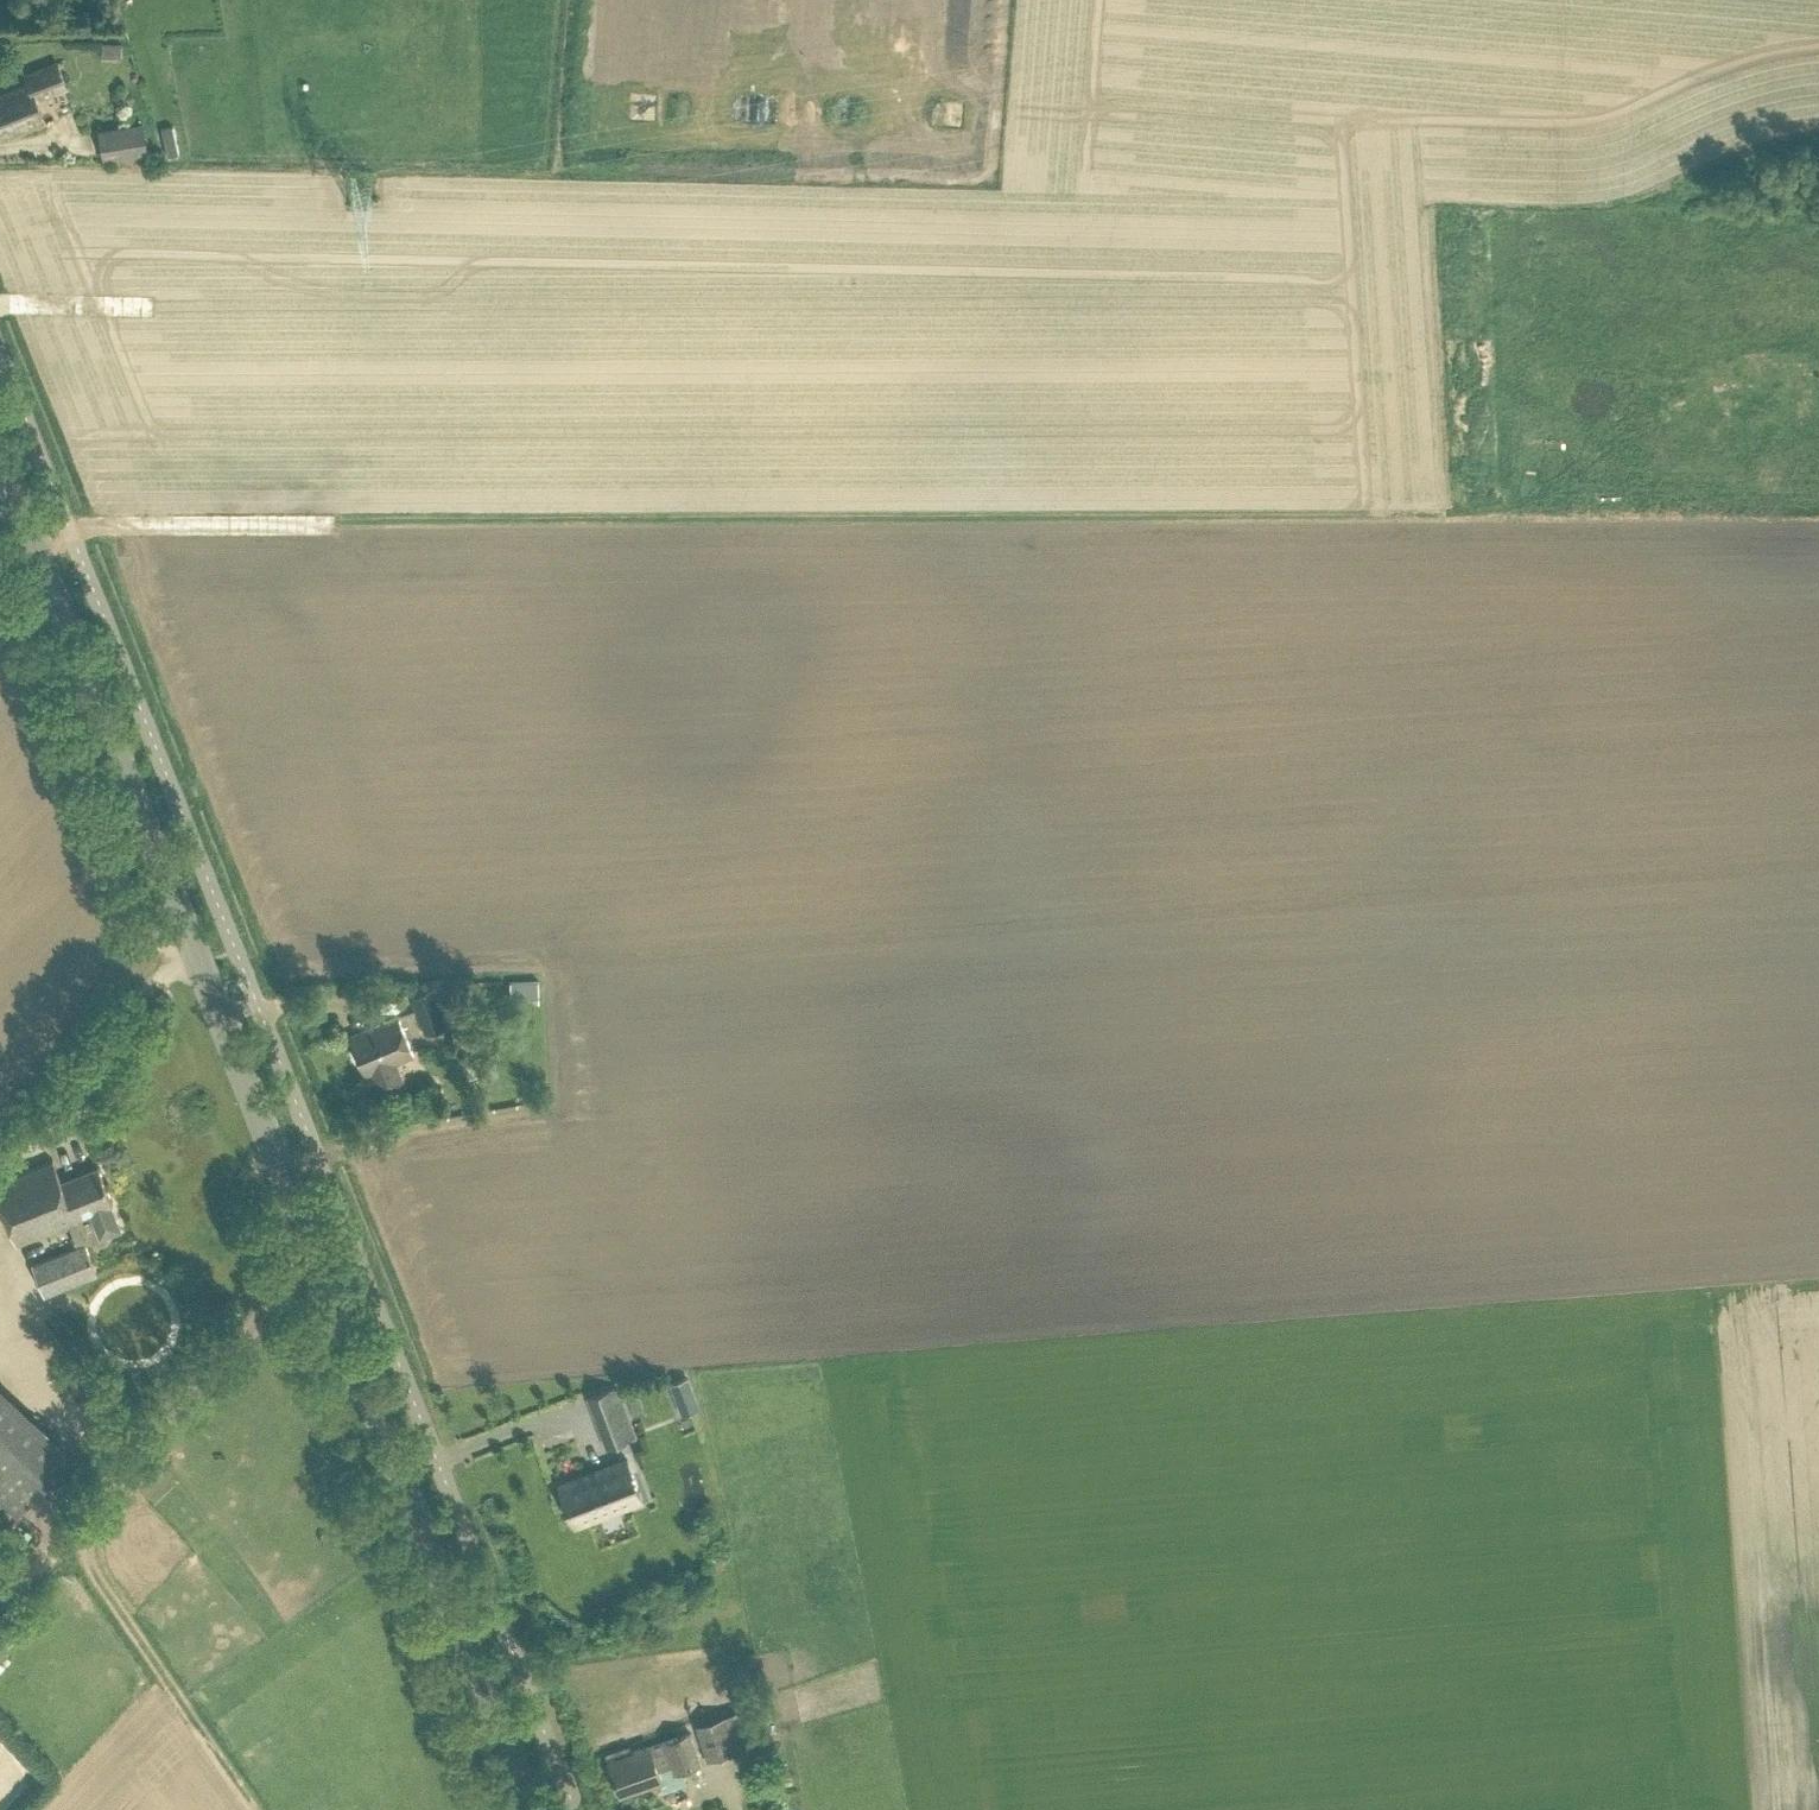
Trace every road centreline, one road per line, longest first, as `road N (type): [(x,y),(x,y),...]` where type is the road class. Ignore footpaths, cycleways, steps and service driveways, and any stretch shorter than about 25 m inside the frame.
road 1 (unclassified): [(533,1809),(0,454)]
road 2 (track): [(75,1526),(254,1809)]
road 3 (track): [(35,543),(96,524),(329,523)]
road 4 (track): [(0,304),(147,304)]

